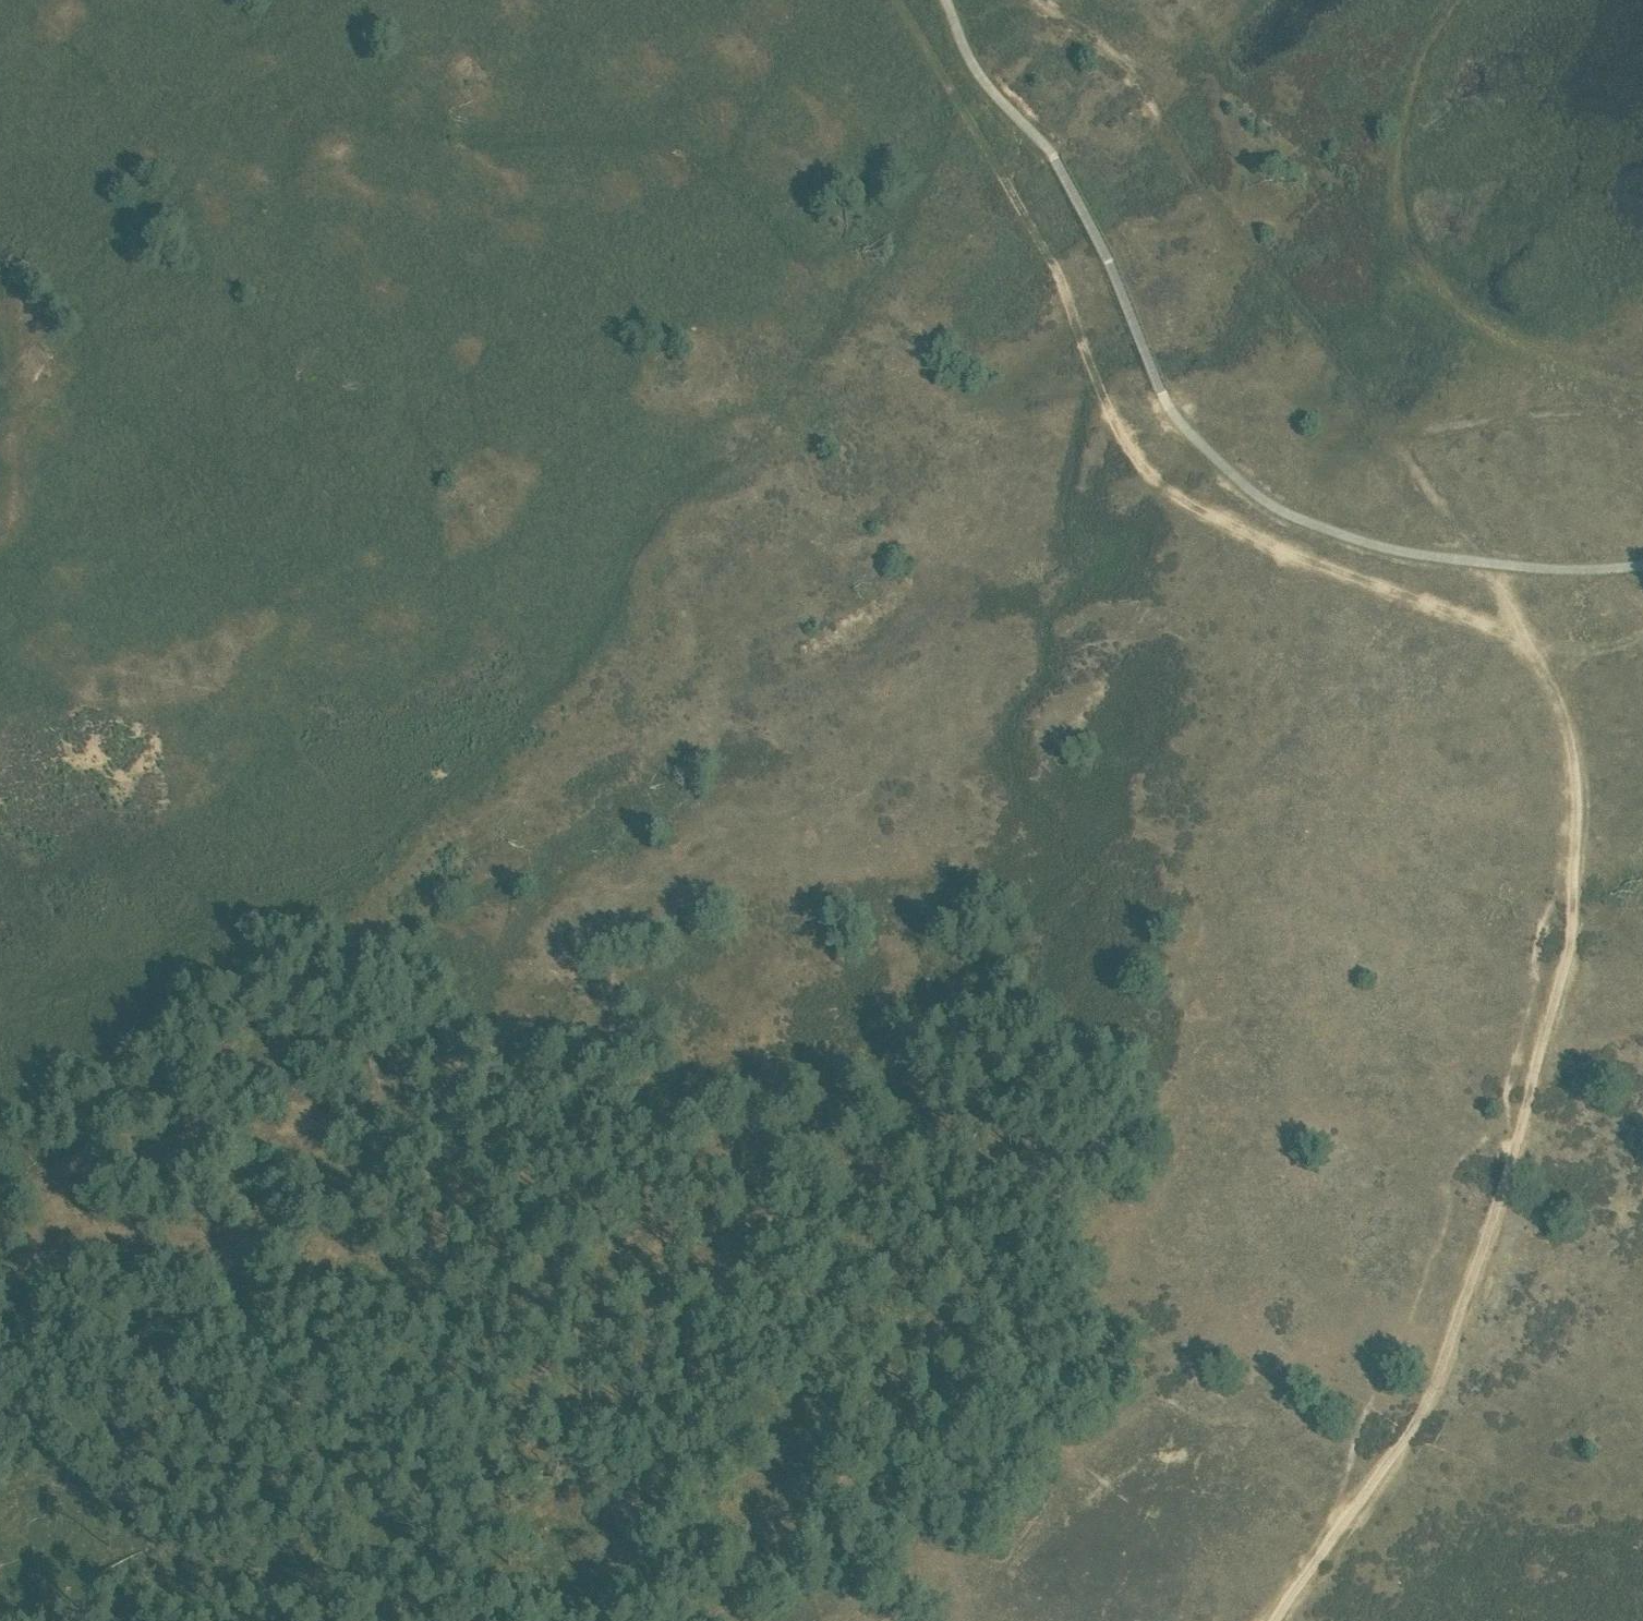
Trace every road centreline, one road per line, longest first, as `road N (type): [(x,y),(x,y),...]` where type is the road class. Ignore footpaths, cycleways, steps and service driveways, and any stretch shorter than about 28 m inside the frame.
road 1 (track): [(1031,0),(1135,68),(1190,173),(1459,526),(1525,656)]

